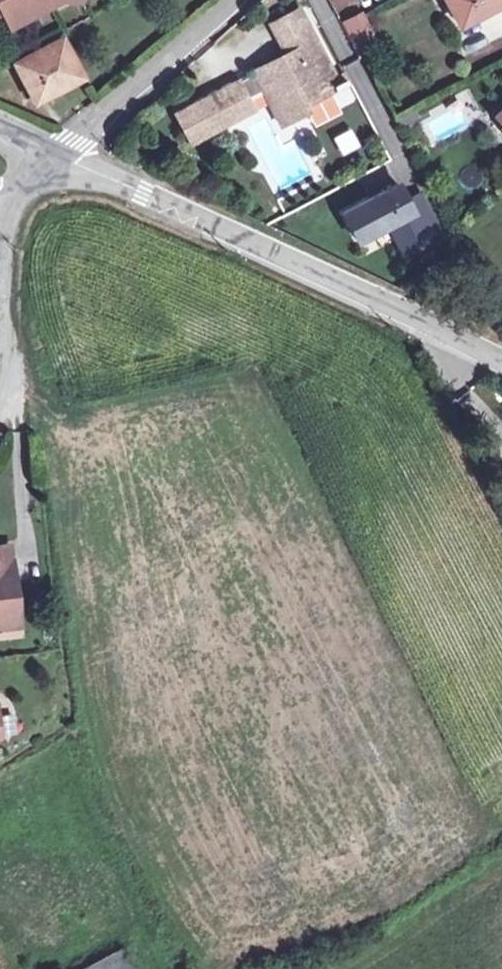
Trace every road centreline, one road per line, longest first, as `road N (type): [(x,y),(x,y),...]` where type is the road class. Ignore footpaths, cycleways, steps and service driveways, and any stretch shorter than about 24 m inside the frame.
road 1 (residential): [(501,360),(51,149)]
road 2 (residential): [(51,149),(229,0)]

